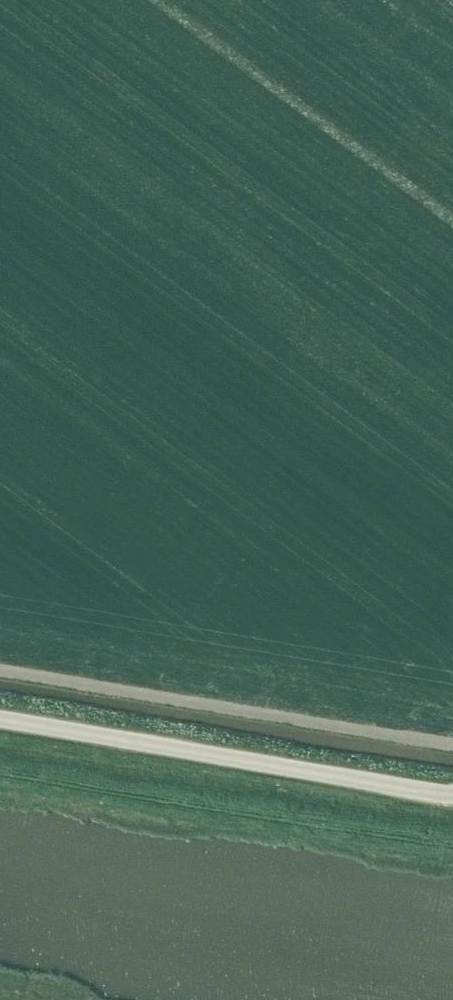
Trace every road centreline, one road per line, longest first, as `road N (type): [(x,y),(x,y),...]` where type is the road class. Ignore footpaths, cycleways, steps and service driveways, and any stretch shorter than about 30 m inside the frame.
road 1 (tertiary): [(452,792),(0,717)]

